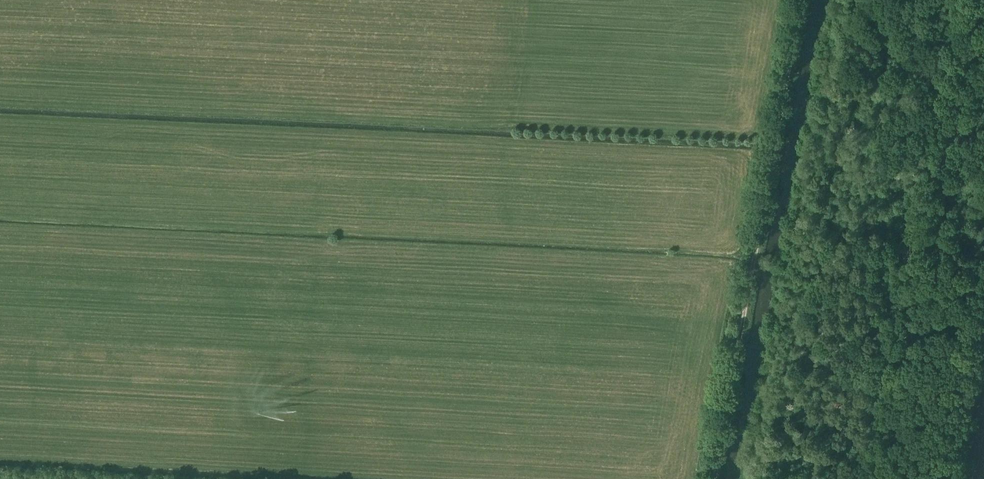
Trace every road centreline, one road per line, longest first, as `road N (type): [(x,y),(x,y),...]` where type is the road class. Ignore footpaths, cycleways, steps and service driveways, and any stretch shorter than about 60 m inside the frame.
road 1 (track): [(710,478),(800,0)]

